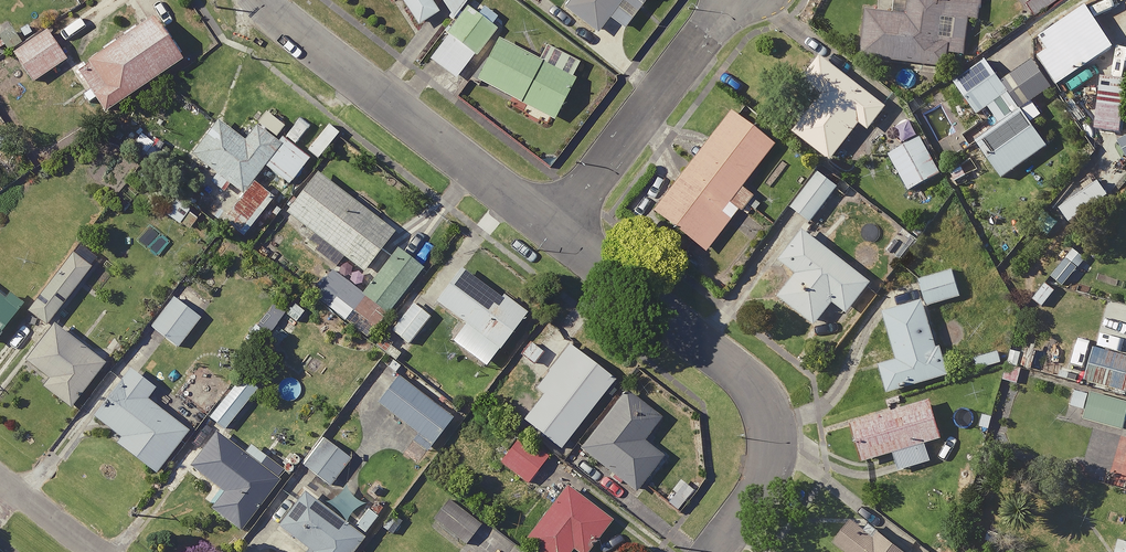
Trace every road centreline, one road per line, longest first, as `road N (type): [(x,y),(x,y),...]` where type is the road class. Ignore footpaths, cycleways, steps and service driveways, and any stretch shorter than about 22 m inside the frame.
road 1 (residential): [(556,227),(753,385),(776,441),(770,475),(711,551)]
road 2 (residential): [(265,0),(556,227)]
road 3 (residential): [(729,0),(556,227)]
road 4 (residential): [(128,551),(0,460)]

